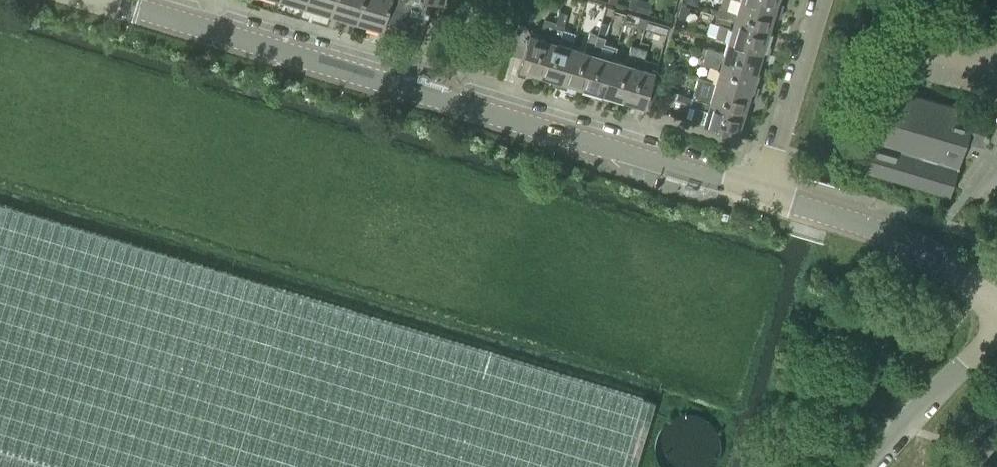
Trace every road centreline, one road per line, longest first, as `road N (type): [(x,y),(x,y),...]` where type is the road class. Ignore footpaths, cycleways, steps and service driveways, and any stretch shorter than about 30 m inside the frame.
road 1 (tertiary): [(762,192),(111,0)]
road 2 (tertiary): [(996,310),(912,246),(762,192)]
road 3 (residential): [(762,192),(823,0)]
road 4 (residential): [(865,466),(996,329)]

